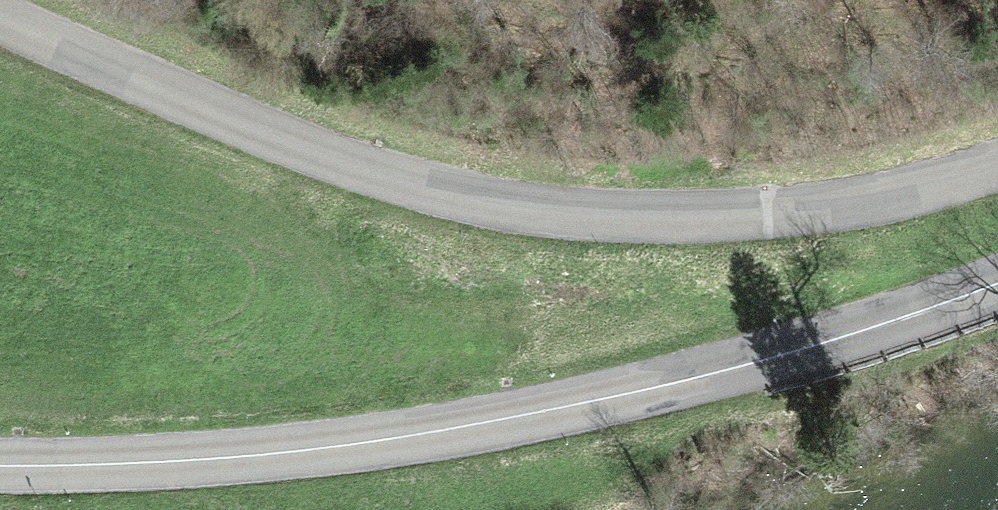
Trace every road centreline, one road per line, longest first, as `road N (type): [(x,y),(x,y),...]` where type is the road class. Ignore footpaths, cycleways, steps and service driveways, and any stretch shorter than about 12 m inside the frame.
road 1 (unclassified): [(997,164),(830,207),(746,215),(548,209),(369,172),(0,21)]
road 2 (secondary): [(997,280),(732,366),(393,441),(268,458),(0,464)]

